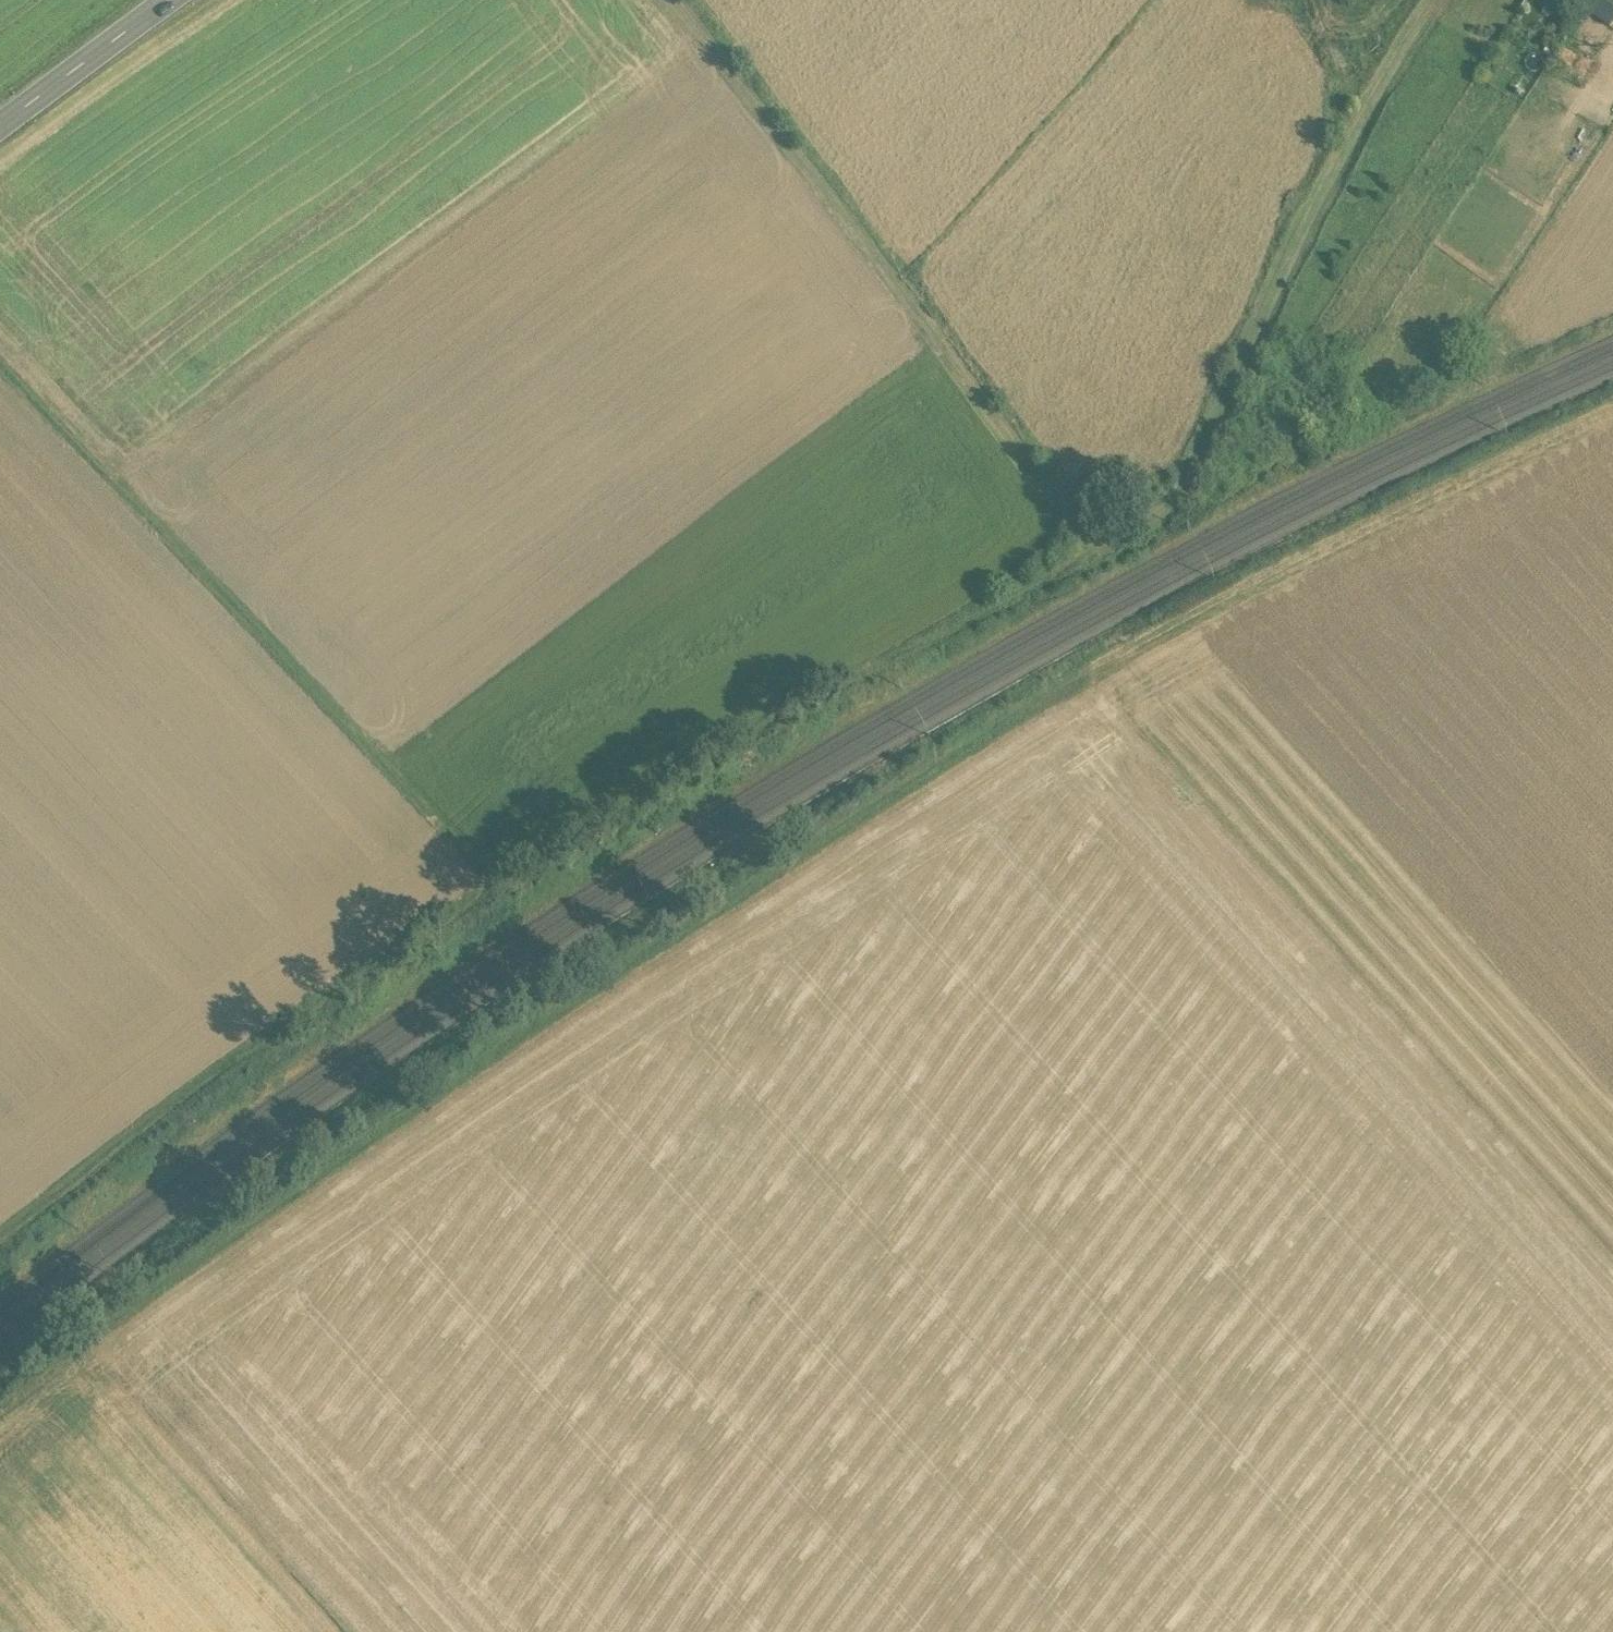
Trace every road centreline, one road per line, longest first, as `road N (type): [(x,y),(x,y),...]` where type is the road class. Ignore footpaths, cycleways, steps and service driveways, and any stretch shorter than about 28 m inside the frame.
road 1 (track): [(1612,416),(1243,592),(891,799),(705,944),(261,1243),(0,1452)]
road 2 (track): [(676,0),(1098,549),(1167,516),(1187,489),(1290,245),(1384,72),(1436,0)]
road 3 (track): [(1098,549),(804,701),(614,840),(485,912),(422,958),(395,988),(353,1004),(0,1264)]
road 4 (track): [(515,895),(413,781),(0,360)]
road 5 (secondary): [(0,121),(160,0)]

